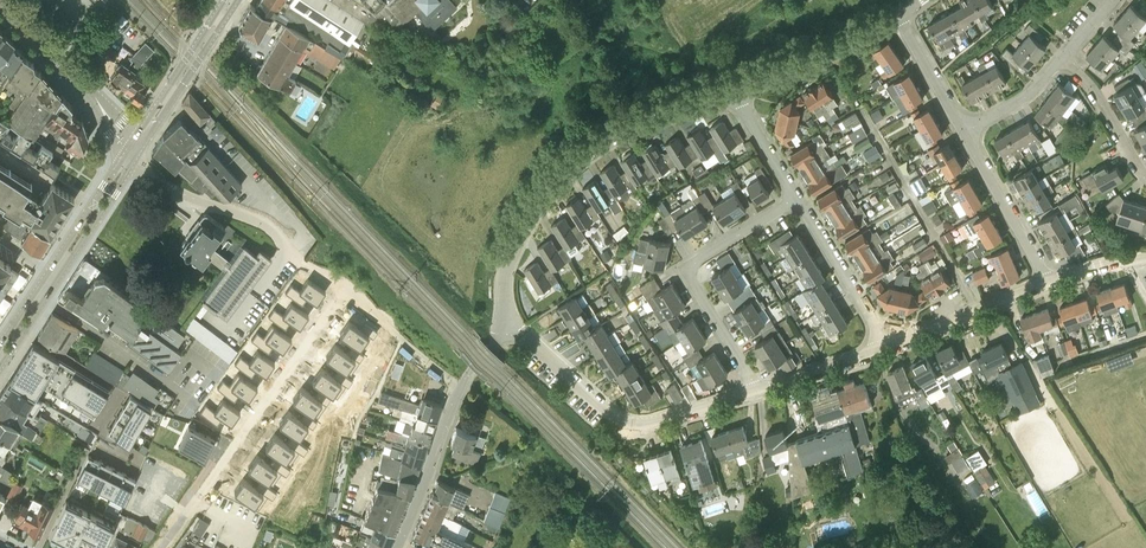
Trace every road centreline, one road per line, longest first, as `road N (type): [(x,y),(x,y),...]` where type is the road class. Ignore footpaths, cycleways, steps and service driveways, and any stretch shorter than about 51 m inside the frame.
road 1 (residential): [(512,325),(502,277),(531,214),(560,178),(641,122),(735,93)]
road 2 (residential): [(347,285),(162,547)]
road 3 (unclassified): [(512,325),(624,421),(645,423),(757,388)]
road 4 (residential): [(757,388),(688,270),(798,196)]
road 5 (residential): [(397,547),(460,389),(512,325)]
road 6 (secondary): [(0,355),(133,152)]
road 7 (tertiary): [(133,152),(95,97),(2,0)]
road 8 (residential): [(735,93),(898,13)]
road 9 (secondary): [(133,152),(231,0)]
road 10 (residential): [(890,345),(798,196)]
road 11 (residential): [(1047,280),(963,131)]
road 12 (unclassified): [(890,345),(1047,280)]
road 13 (residential): [(1063,56),(1093,88),(1145,175)]
road 14 (unclassified): [(757,388),(890,345)]
road 15 (residential): [(963,131),(898,13)]
road 16 (residential): [(963,131),(1023,99),(1063,56)]
road 17 (residential): [(798,196),(735,93)]

